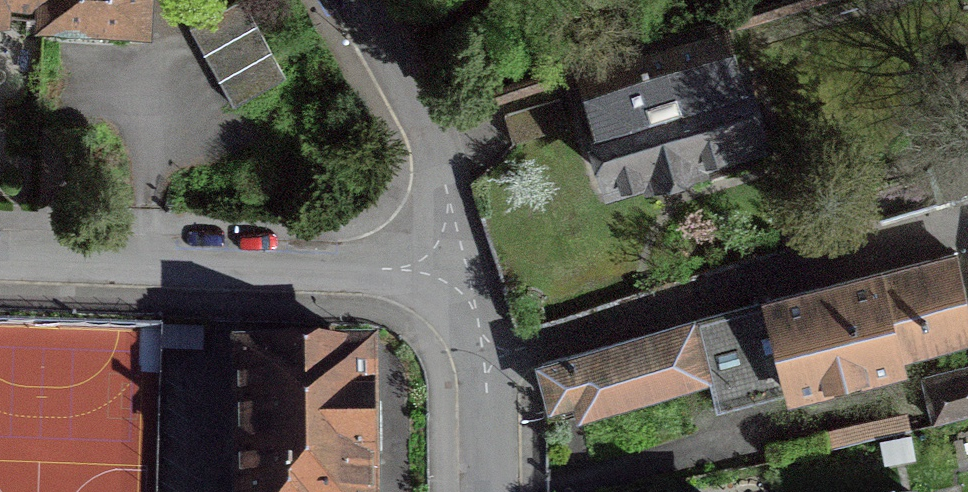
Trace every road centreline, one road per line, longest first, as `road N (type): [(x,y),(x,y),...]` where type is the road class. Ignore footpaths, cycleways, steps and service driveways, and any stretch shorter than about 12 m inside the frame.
road 1 (residential): [(486,355),(967,222)]
road 2 (residential): [(0,259),(465,274)]
road 3 (residential): [(465,274),(436,145),(358,0)]
road 4 (residential): [(489,491),(486,355)]

